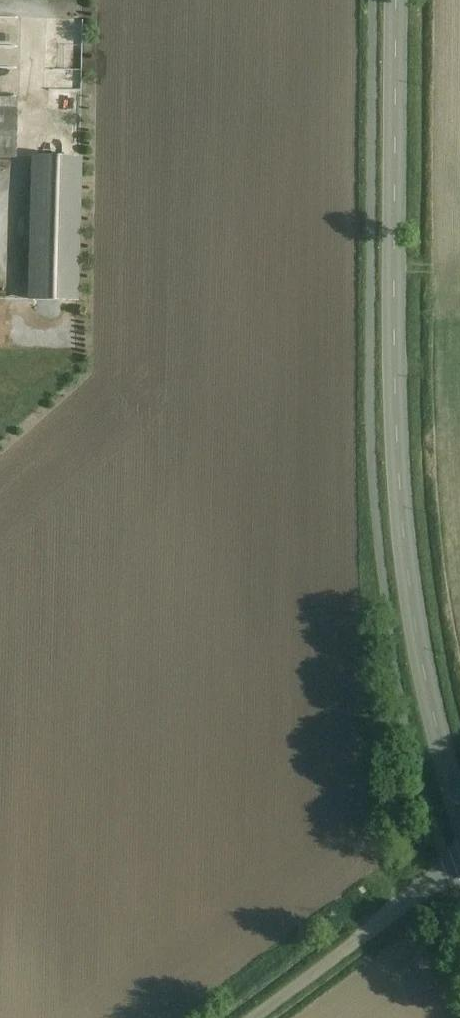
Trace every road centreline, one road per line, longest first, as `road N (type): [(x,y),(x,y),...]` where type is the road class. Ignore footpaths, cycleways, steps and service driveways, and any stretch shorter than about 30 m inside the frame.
road 1 (tertiary): [(397,0),(395,366),(403,524),(417,640),(459,810)]
road 2 (unclassified): [(256,1017),(459,863)]
road 3 (track): [(13,217),(44,87),(44,14)]

